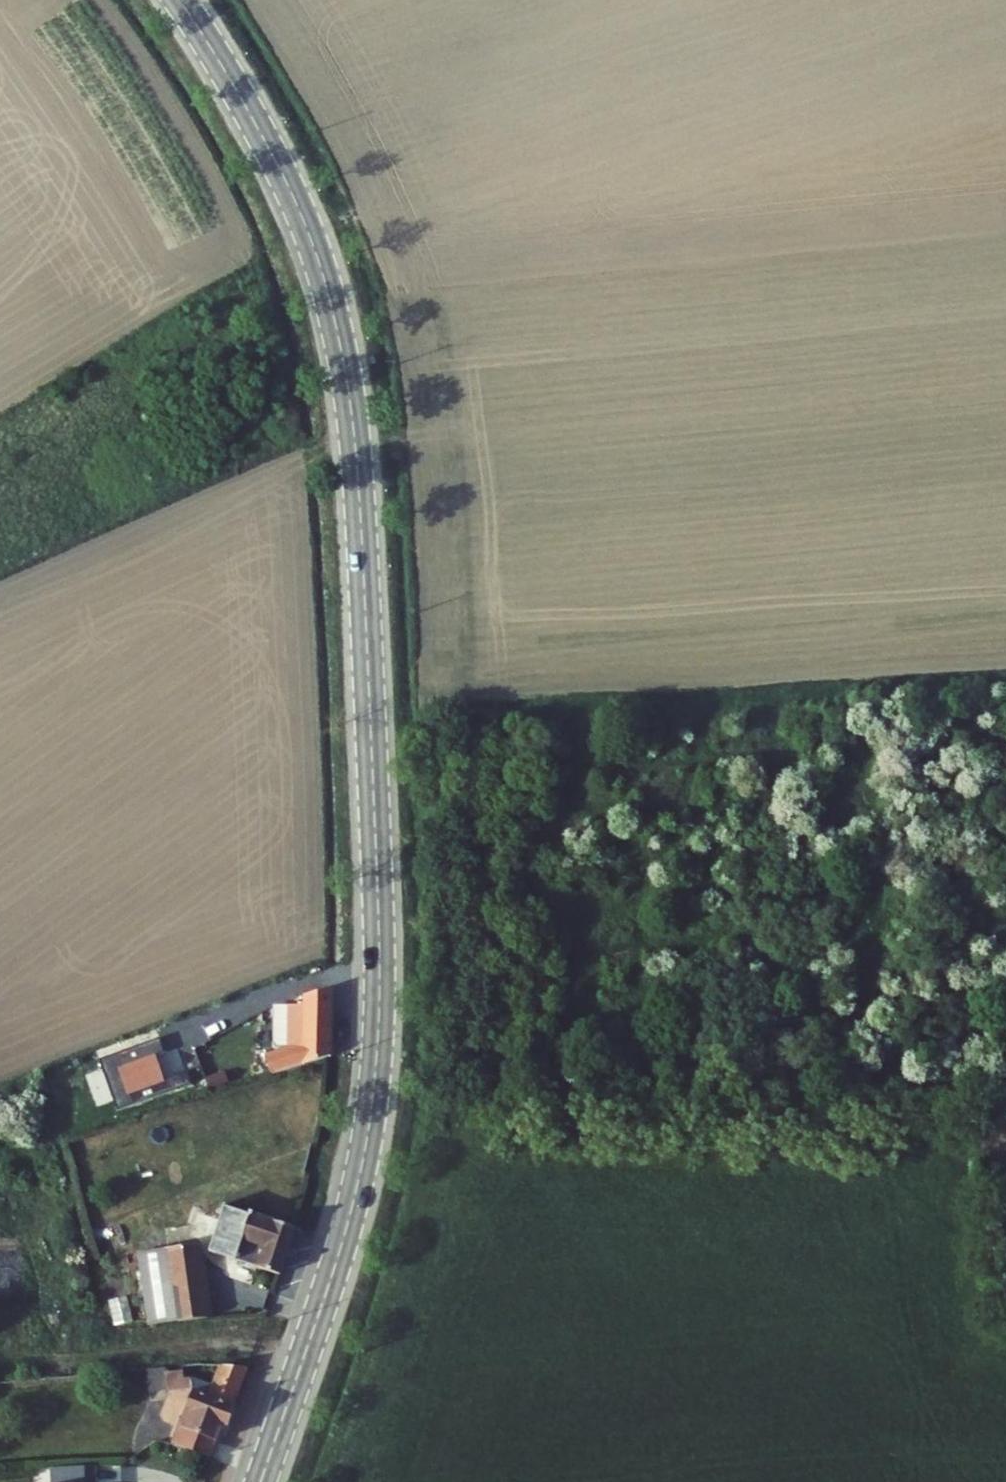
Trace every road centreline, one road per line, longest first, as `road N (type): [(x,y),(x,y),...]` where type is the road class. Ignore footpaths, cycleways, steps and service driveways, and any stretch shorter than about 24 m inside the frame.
road 1 (primary): [(180,0),(265,137),(324,271),(346,368),(363,529),(380,941),(374,1094),(347,1225),(261,1481)]

